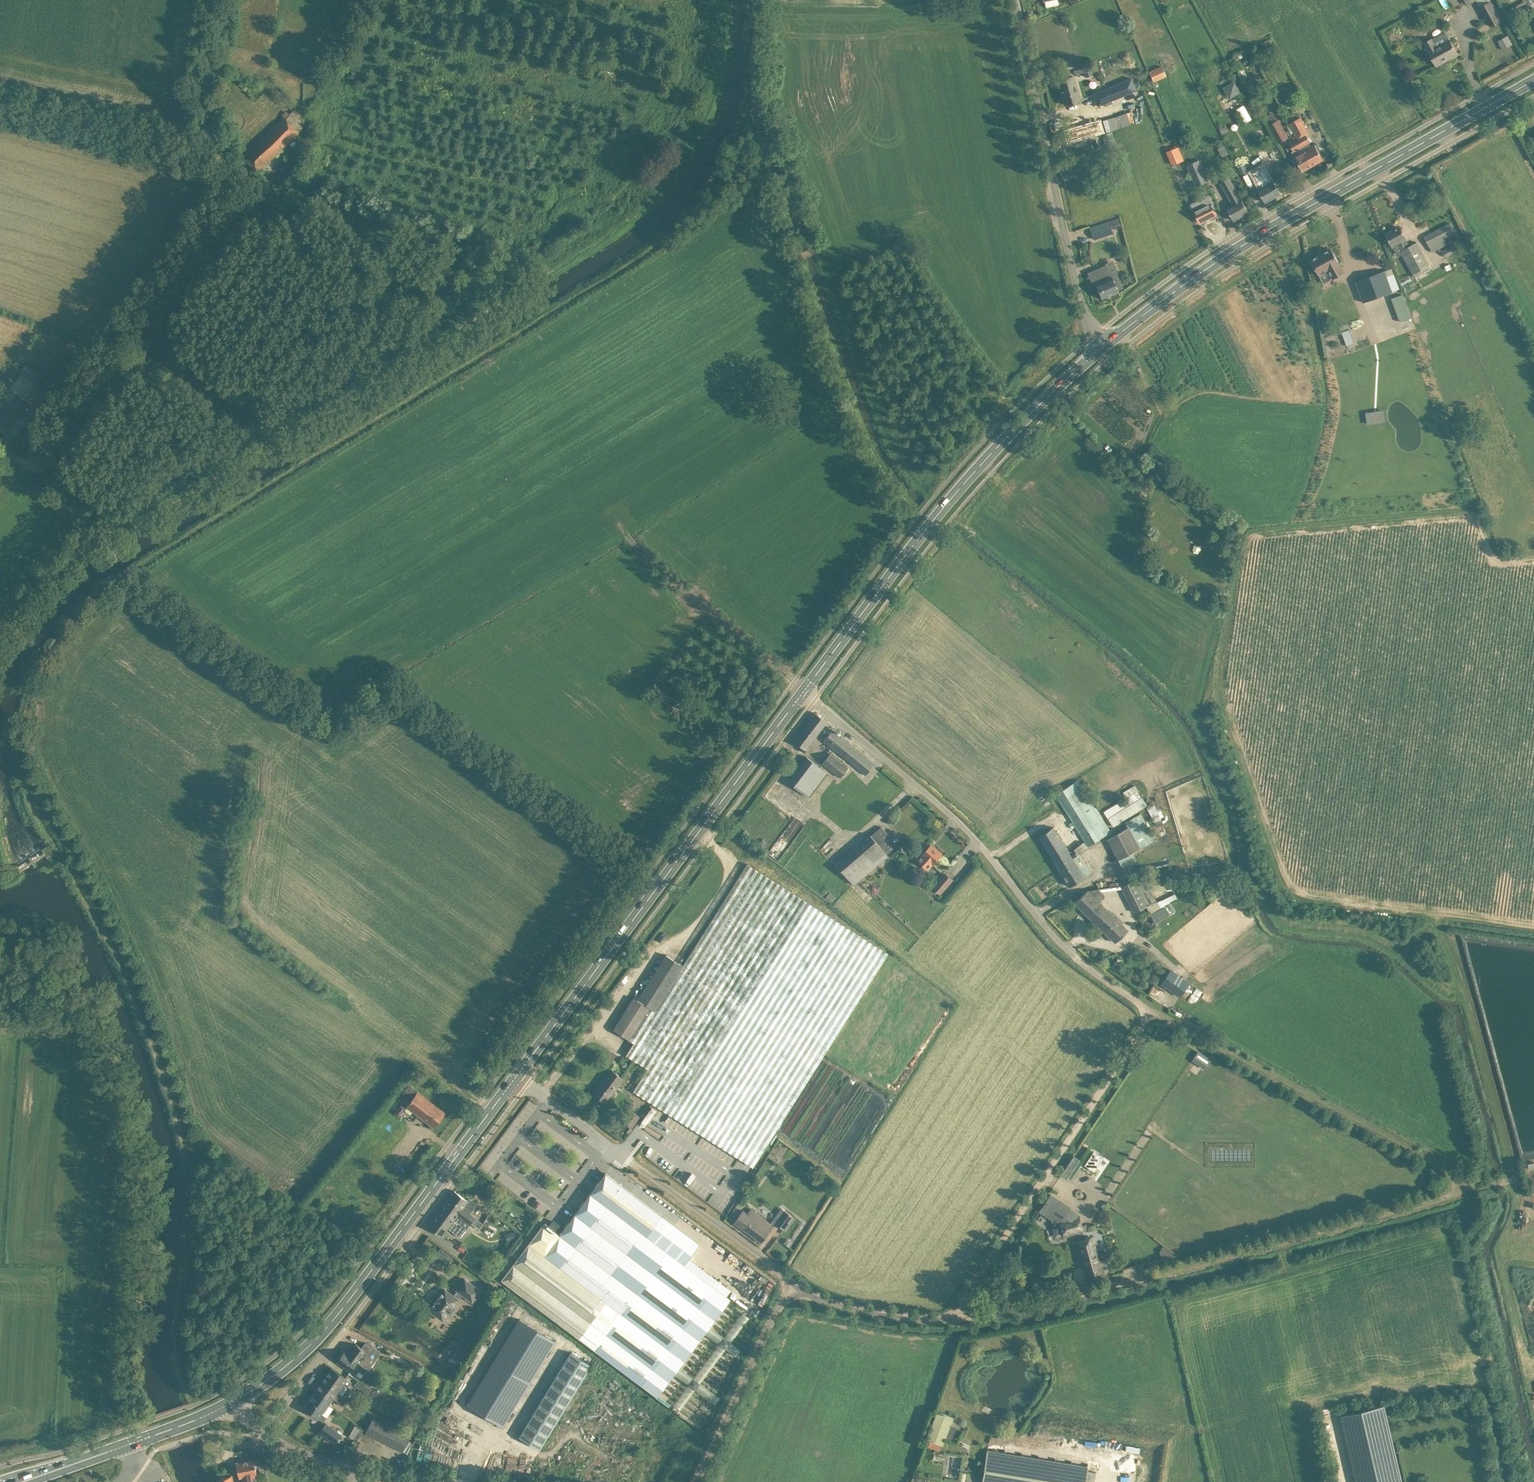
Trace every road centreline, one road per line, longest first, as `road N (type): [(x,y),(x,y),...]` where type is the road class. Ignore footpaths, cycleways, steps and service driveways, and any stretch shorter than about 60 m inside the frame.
road 1 (track): [(0,639),(33,585),(104,533),(107,513),(94,497),(38,472),(30,456),(232,180),(223,163),(0,102)]
road 2 (secondary): [(1099,349),(1248,243),(1533,80)]
road 3 (secondary): [(516,1077),(804,690)]
road 4 (unclassified): [(1152,1010),(1071,956),(971,834),(804,690)]
road 5 (secondary): [(804,690),(967,479),(1099,349)]
road 6 (secondary): [(234,1402),(286,1367),(333,1320),(516,1077)]
road 7 (track): [(1152,1010),(951,1318)]
road 8 (track): [(1111,1285),(1466,1191)]
road 9 (track): [(1152,1010),(1456,1176),(1466,1191)]
road 10 (unclassified): [(1099,349),(1082,310),(1009,0)]
road 11 (unclassified): [(790,1282),(516,1077)]
road 12 (unclassified): [(1111,1285),(919,1320),(807,1294),(790,1282)]
road 13 (unclassified): [(790,1282),(694,1481)]
road 14 (secondary): [(23,1481),(140,1440)]

